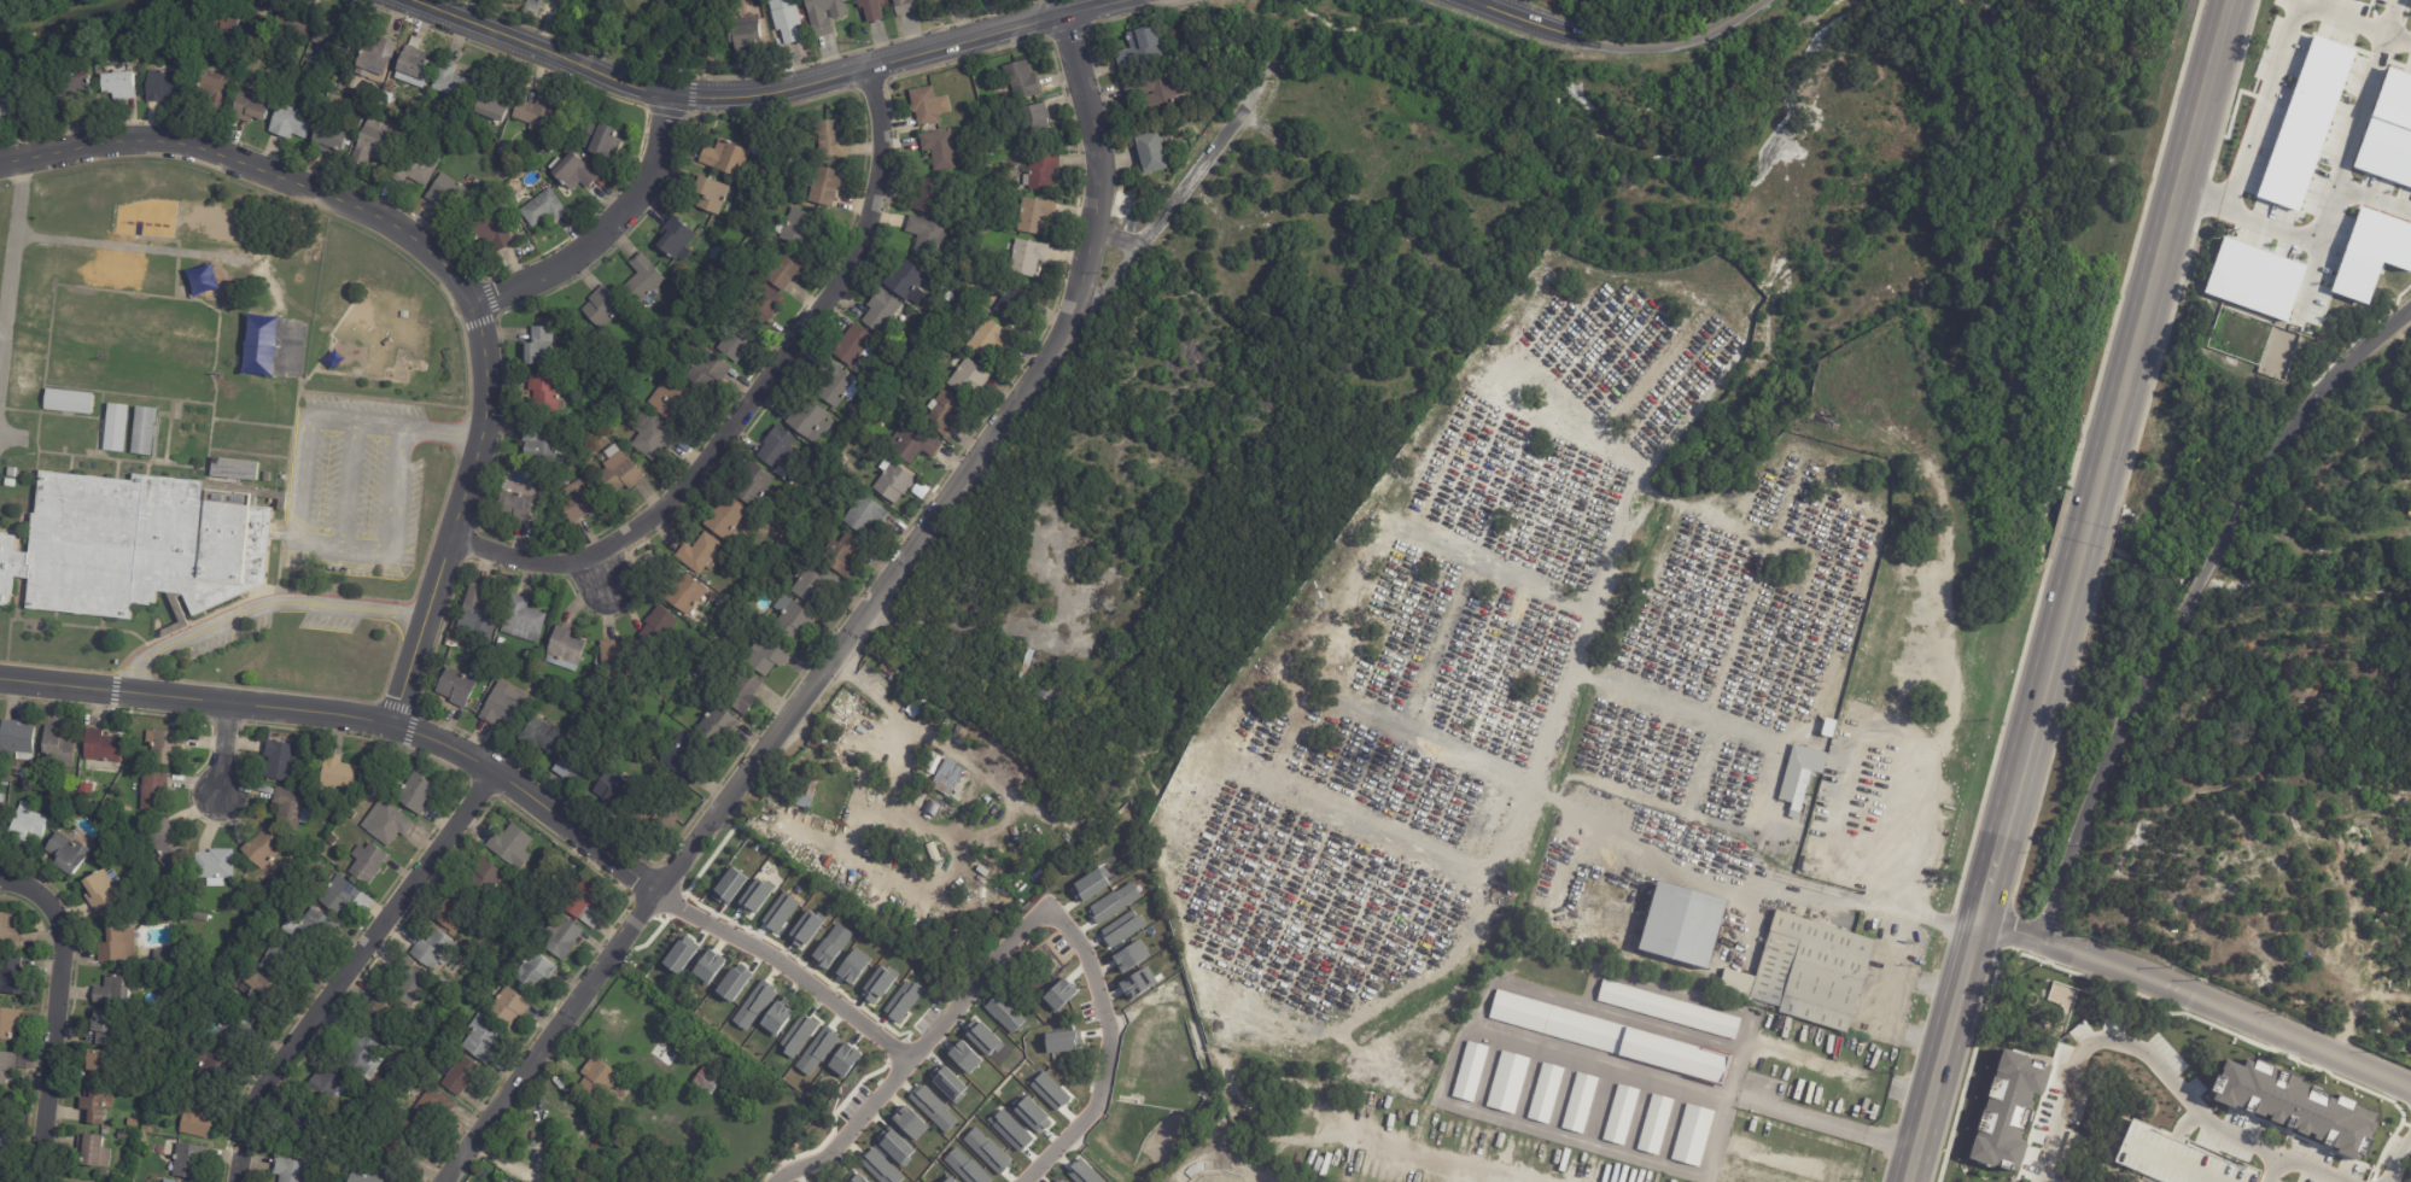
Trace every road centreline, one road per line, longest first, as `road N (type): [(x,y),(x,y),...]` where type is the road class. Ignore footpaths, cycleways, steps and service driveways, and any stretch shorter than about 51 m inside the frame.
road 1 (residential): [(1066,13),(1101,175),(1081,281),(1055,347),(446,1181)]
road 2 (residential): [(391,726),(485,415),(479,329),(456,280),(374,216),(198,148),(116,142),(0,164)]
road 3 (tertiary): [(1124,0),(751,96),(667,95),(630,86),(408,0)]
road 4 (residential): [(869,69),(880,152),(858,246),(683,491),(634,536),(590,560),(549,568),(449,546)]
road 5 (tertiary): [(655,891),(500,776),(391,726),(0,680)]
road 6 (primary): [(2074,570),(1906,1181)]
road 7 (primary): [(2234,0),(2094,503)]
road 8 (residential): [(500,776),(263,1106),(247,1181)]
road 9 (residential): [(1978,919),(2047,936),(2410,1087)]
road 10 (residential): [(2194,595),(2127,724),(2047,936)]
road 11 (residential): [(0,881),(31,890),(53,911),(59,931),(41,1181)]
road 12 (residential): [(1047,907),(994,956),(830,1155)]
road 13 (residential): [(2410,307),(2352,356),(2311,404),(2247,493),(2213,558)]
road 14 (residential): [(1026,1181),(1093,1112),(1109,1037),(1088,954),(1047,907)]
road 15 (residential): [(913,1059),(794,971),(655,891)]
road 16 (residential): [(667,95),(647,181),(582,257),(473,305)]
road 17 (residential): [(1244,111),(1142,244),(1091,238)]
road 18 (tertiary): [(1764,0),(1695,41),(1629,49),(1590,41)]
road 19 (tertiary): [(1590,41),(1472,0)]

